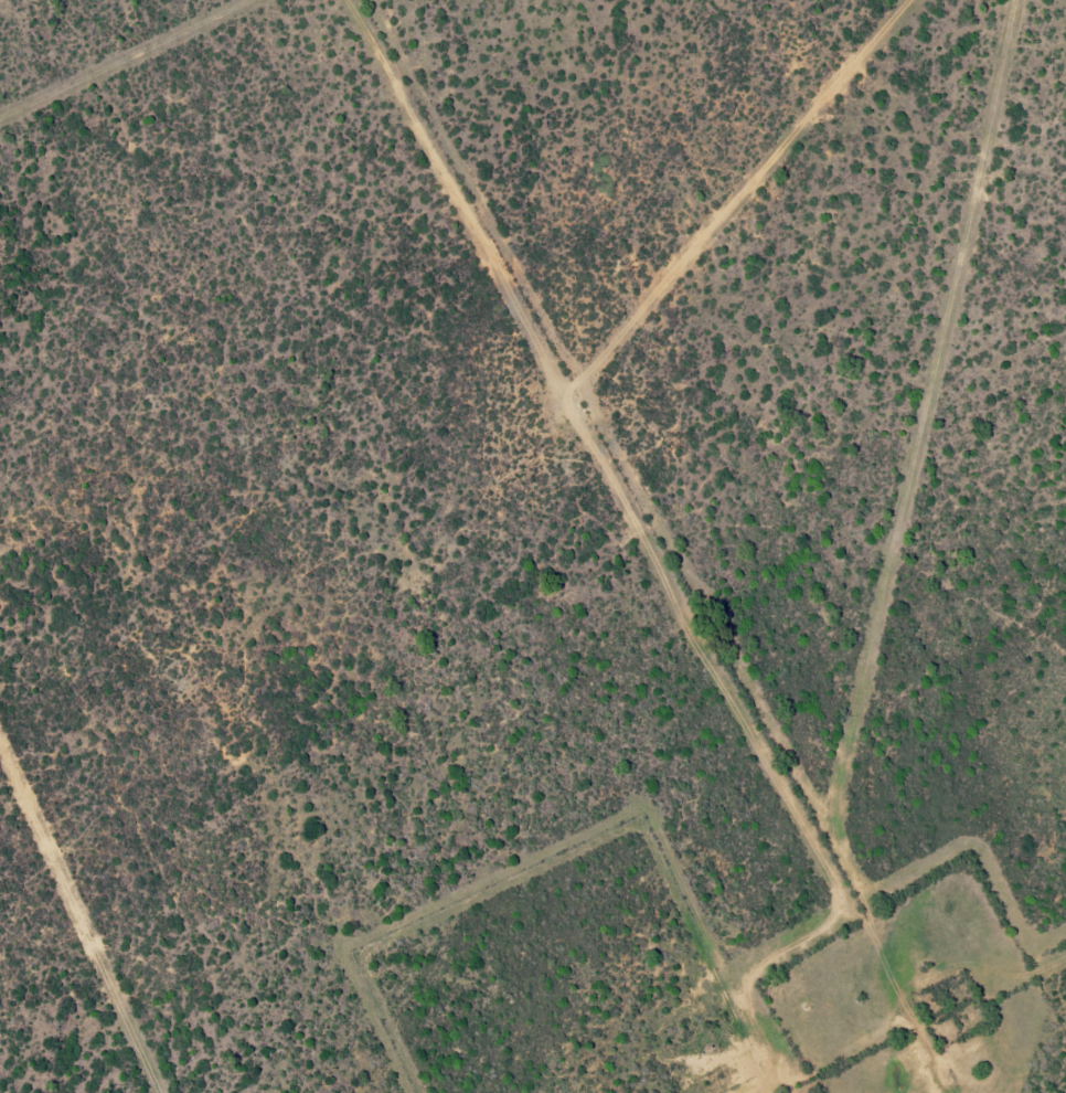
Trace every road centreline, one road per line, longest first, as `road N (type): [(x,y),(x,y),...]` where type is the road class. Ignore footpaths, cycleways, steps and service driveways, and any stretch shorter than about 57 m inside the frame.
road 1 (residential): [(952,1092),(832,838),(648,506),(571,394),(917,0)]

